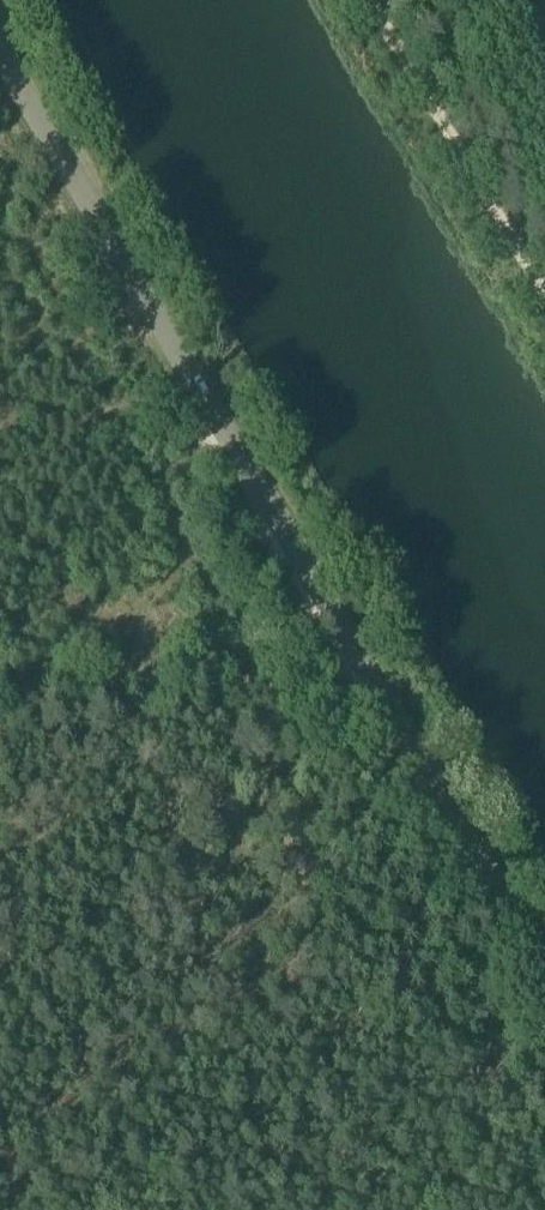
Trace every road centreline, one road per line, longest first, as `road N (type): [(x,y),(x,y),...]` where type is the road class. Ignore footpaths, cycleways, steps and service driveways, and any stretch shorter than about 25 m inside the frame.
road 1 (unclassified): [(544,976),(0,73)]
road 2 (track): [(544,297),(368,0)]
road 3 (track): [(0,693),(123,677)]

